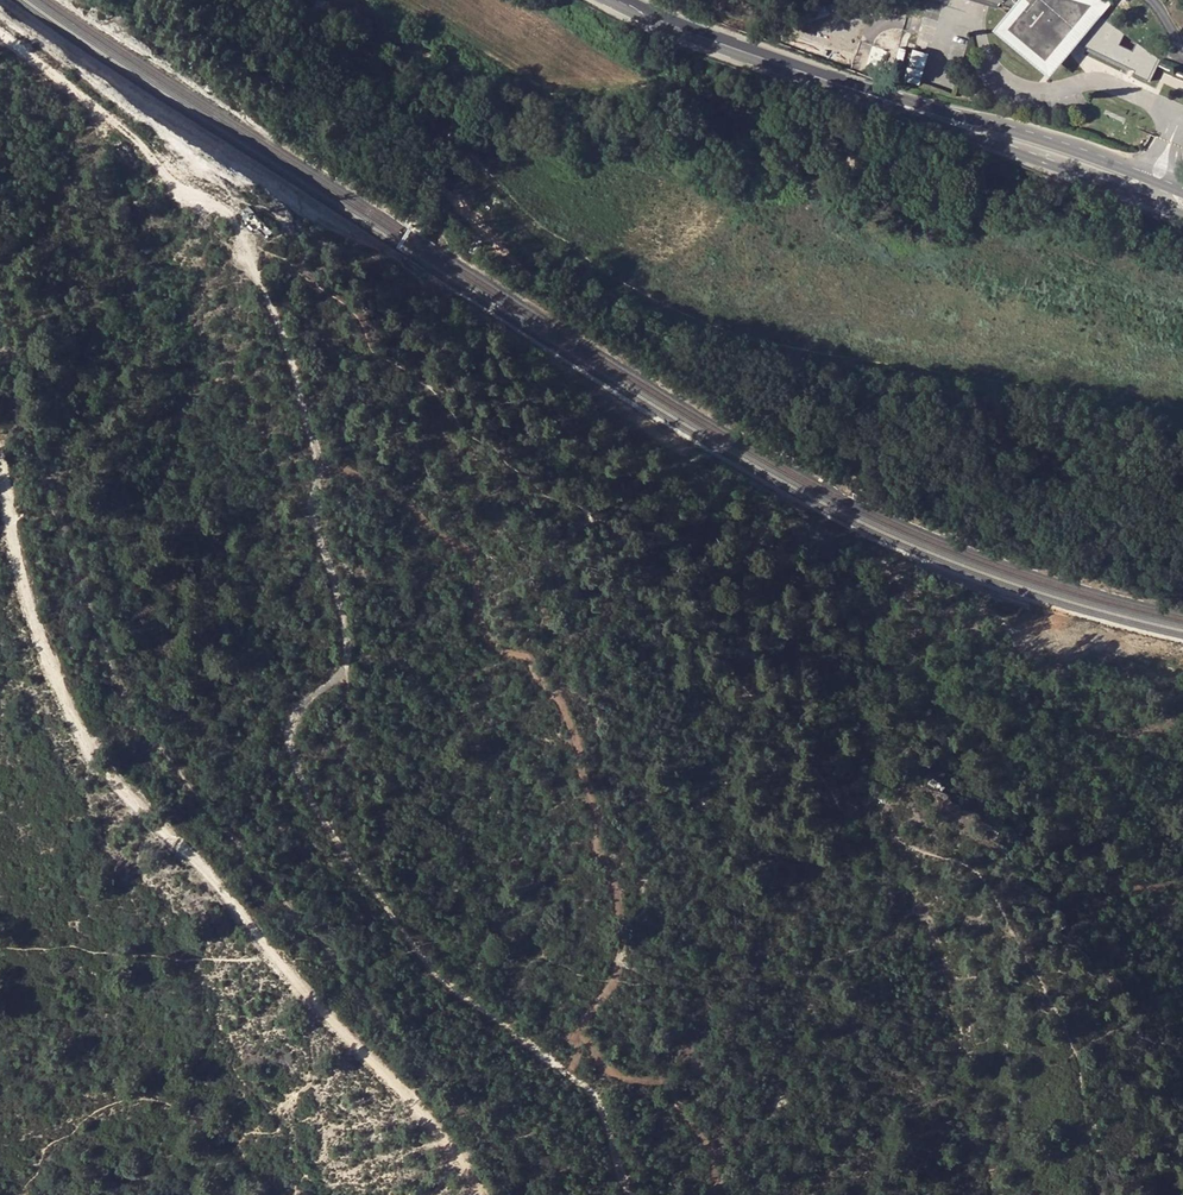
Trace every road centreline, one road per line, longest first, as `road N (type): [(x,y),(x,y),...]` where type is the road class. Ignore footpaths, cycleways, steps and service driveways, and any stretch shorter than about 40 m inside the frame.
road 1 (track): [(633,1194),(600,1104),(439,973),(360,877),(291,755),(284,727),(346,651),(310,508),(316,464),(279,308),(223,200),(164,172),(123,127),(0,30)]
road 2 (track): [(1182,549),(939,493),(762,416),(496,246),(337,80),(210,0)]
road 3 (track): [(315,459),(409,502),(457,544),(471,559),(489,637),(538,663),(566,699),(586,749),(595,849),(619,891),(625,936),(621,965),(585,1019),(593,1048),(623,1074),(670,1080),(722,1194)]
road 4 (secondary): [(703,40),(1144,201)]
road 5 (secondary): [(1142,178),(703,40)]

